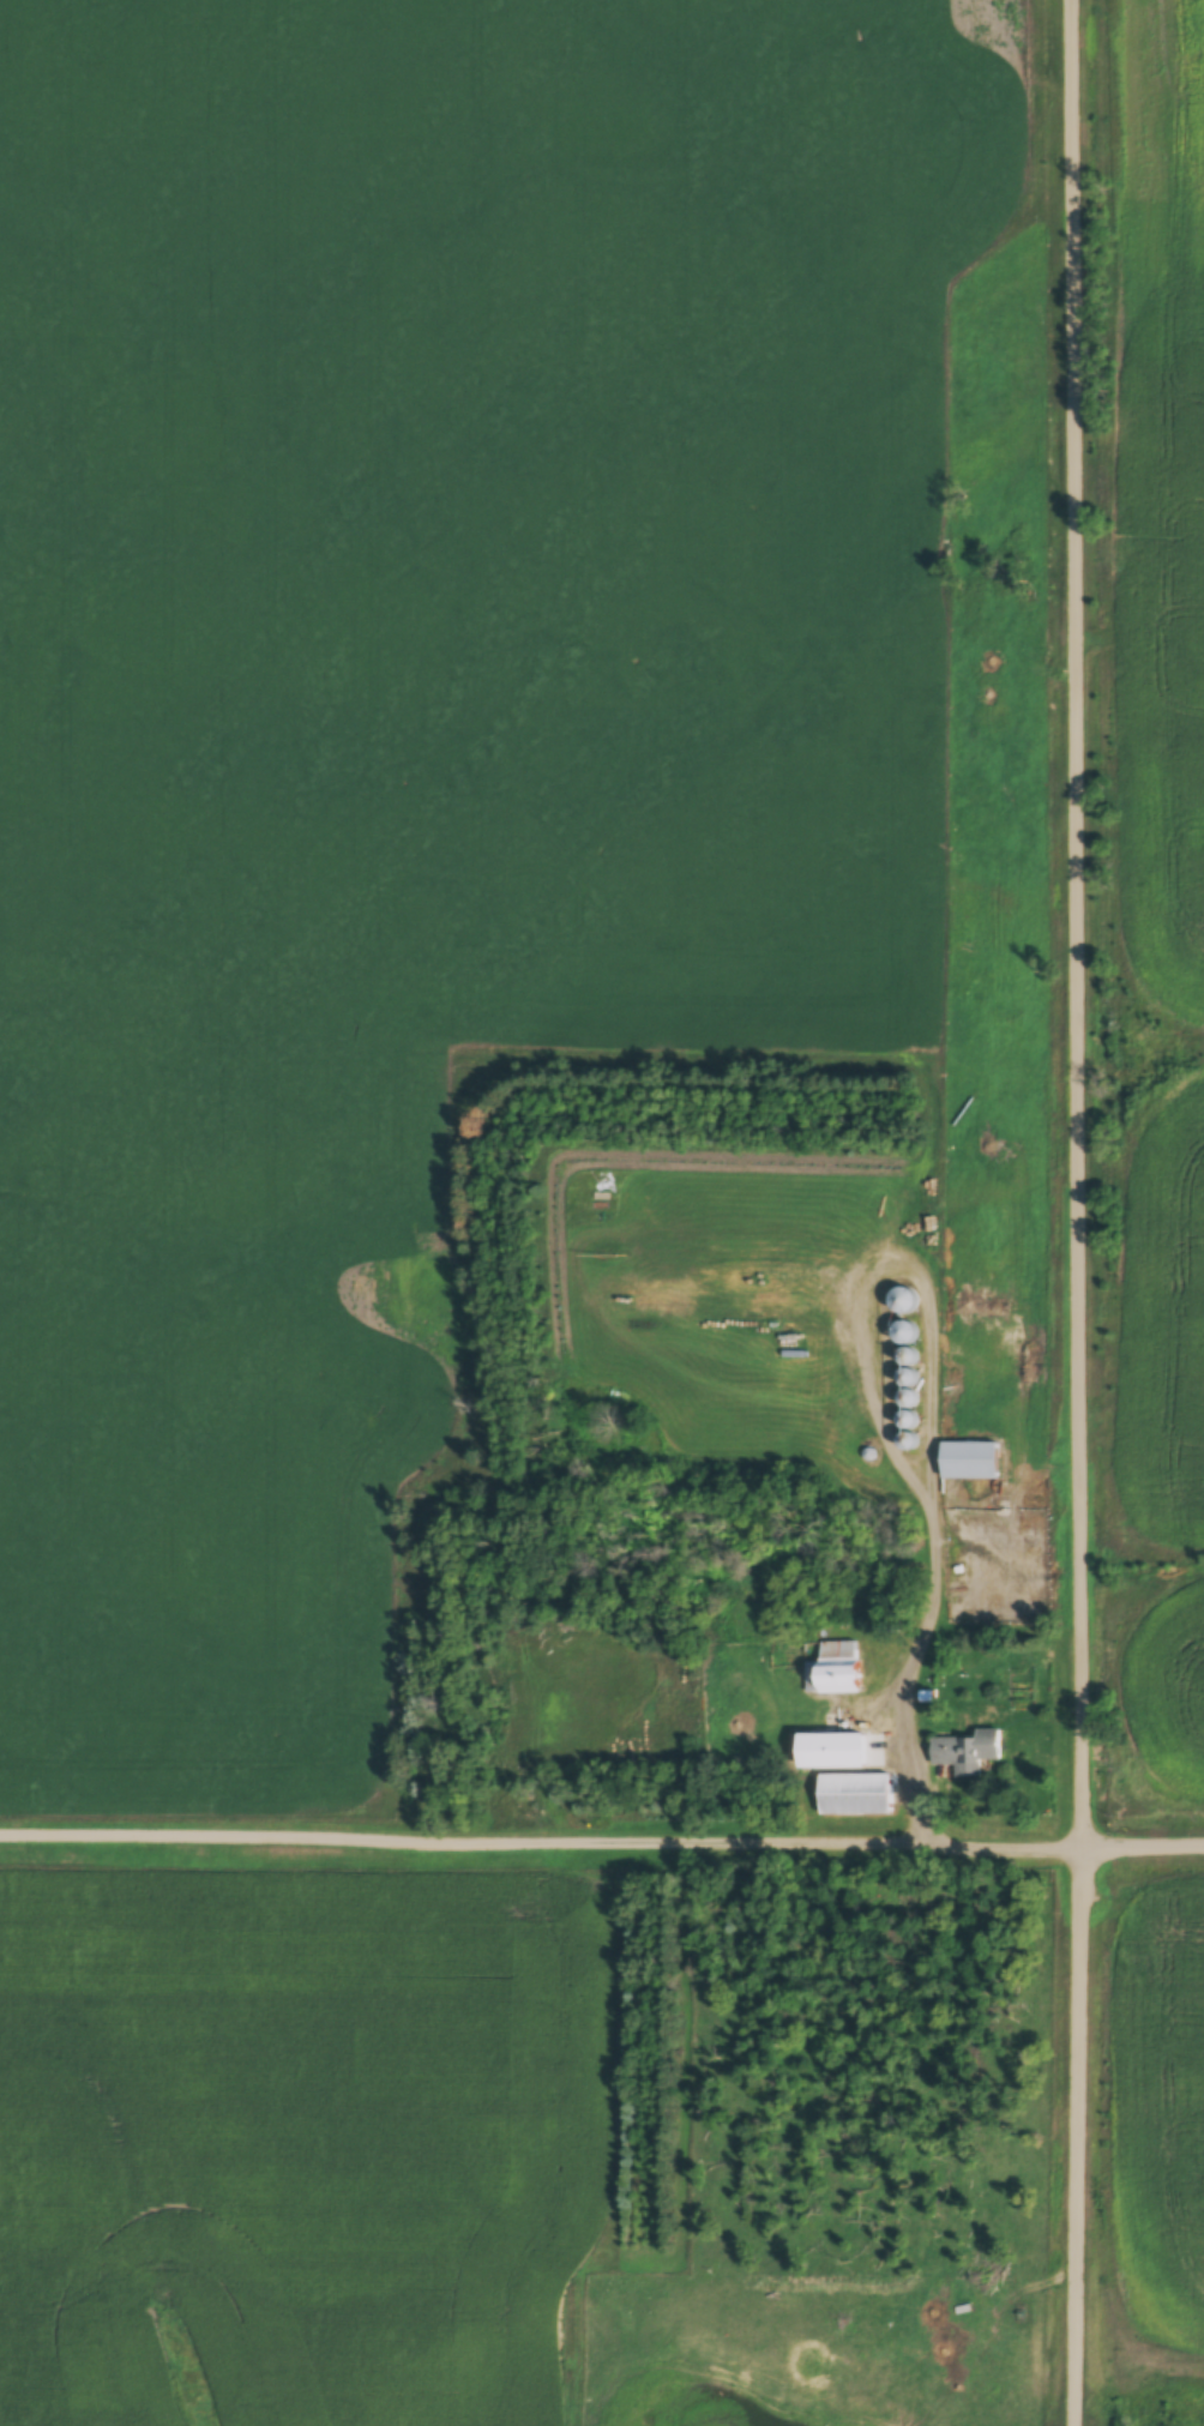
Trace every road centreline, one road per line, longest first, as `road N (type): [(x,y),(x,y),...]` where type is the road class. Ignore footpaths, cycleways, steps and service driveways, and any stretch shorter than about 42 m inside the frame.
road 1 (residential): [(1073,2425),(1071,0)]

